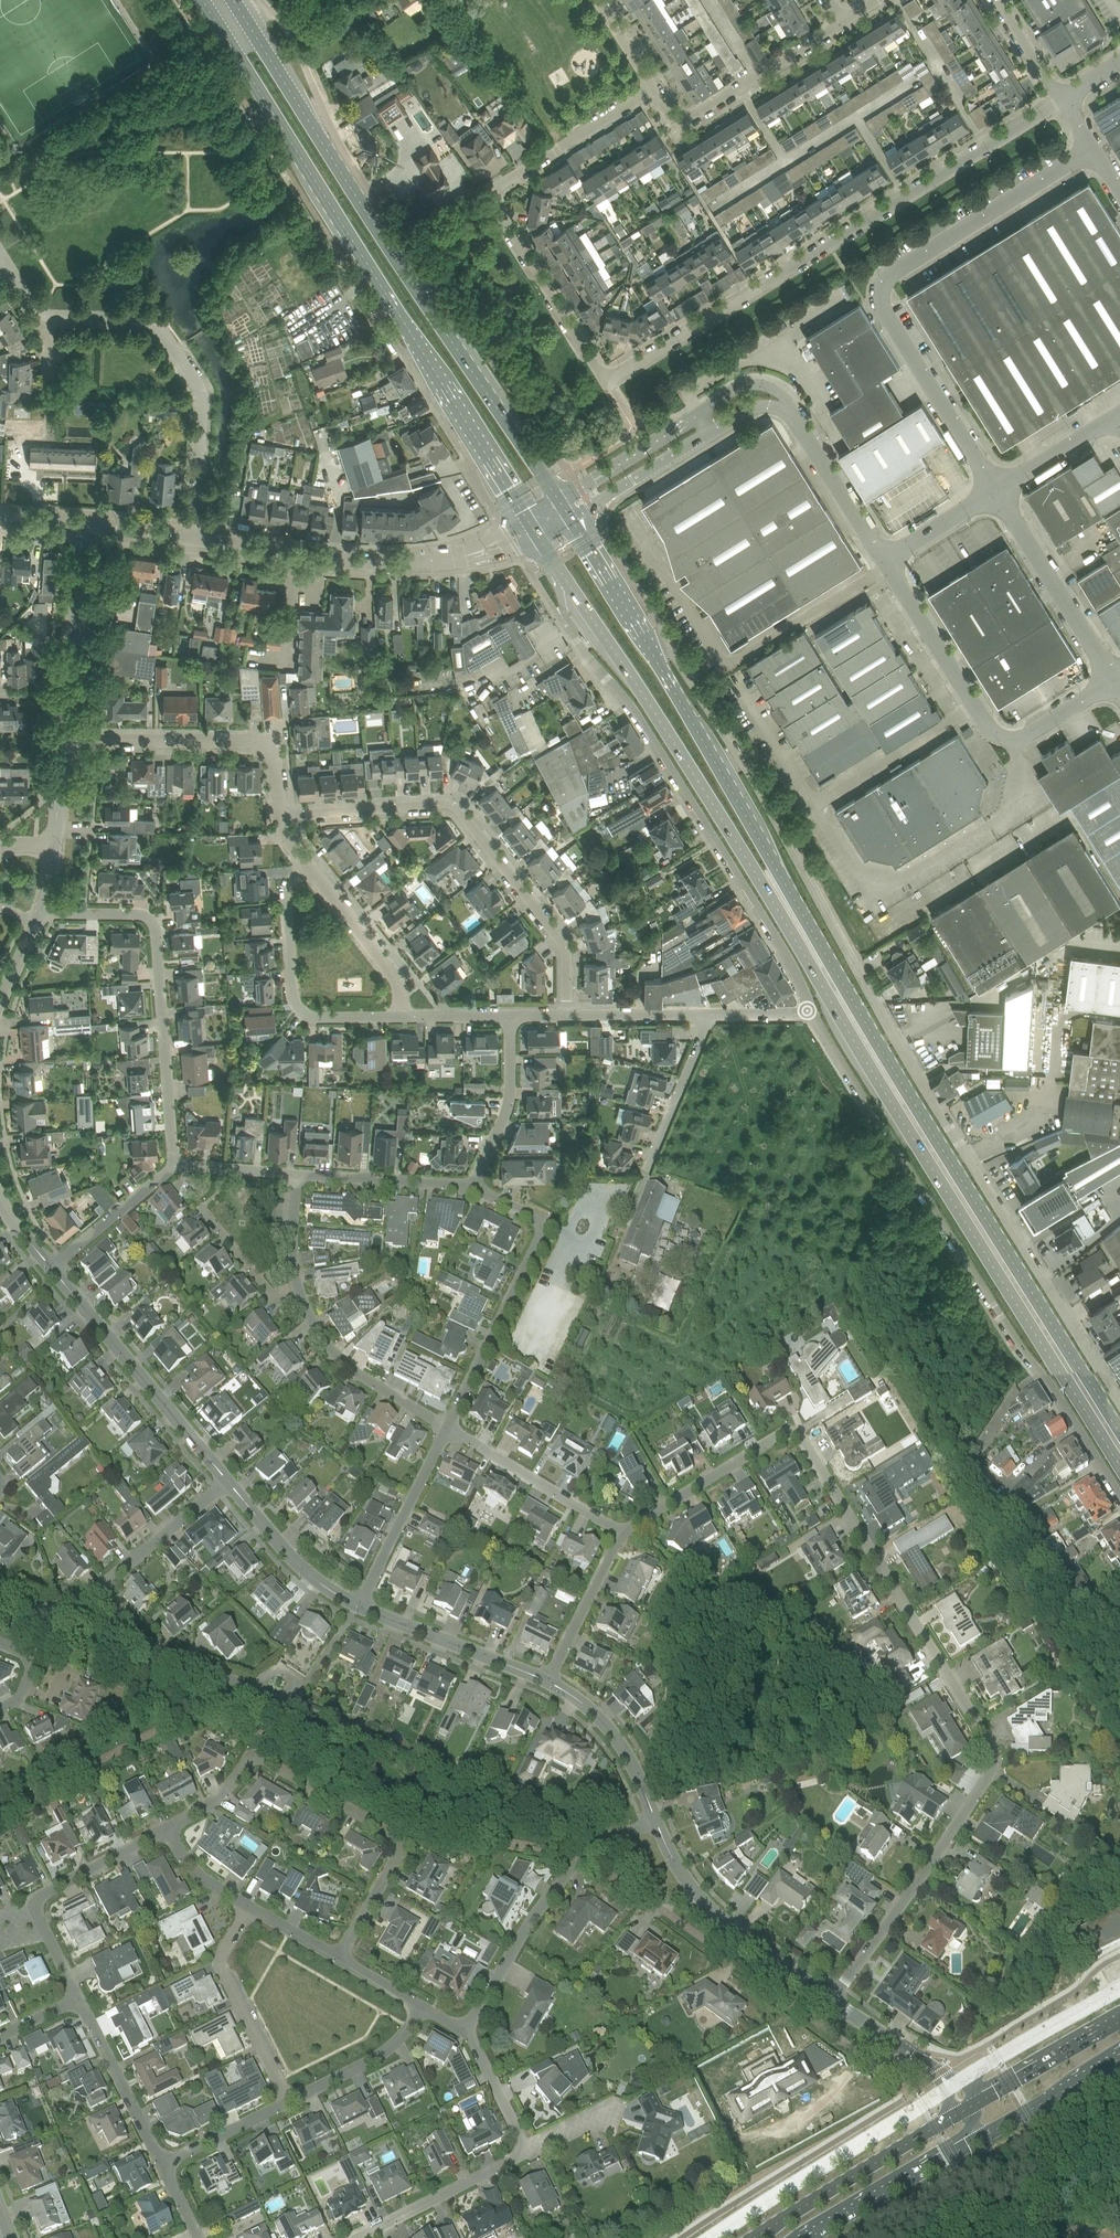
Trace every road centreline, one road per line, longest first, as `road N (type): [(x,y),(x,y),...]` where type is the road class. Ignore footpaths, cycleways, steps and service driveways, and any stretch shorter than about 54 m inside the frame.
road 1 (primary): [(559,573),(674,743),(1119,1470)]
road 2 (primary): [(1119,1433),(646,640)]
road 3 (residential): [(1119,1404),(884,1016),(724,734),(670,647),(646,640)]
road 4 (residential): [(620,1535),(785,1434),(798,1436),(993,1752),(994,1765),(957,1823),(833,2000)]
road 5 (primary): [(201,0),(527,520)]
road 6 (primary): [(560,501),(232,0)]
road 7 (unclassified): [(811,1013),(1119,1498)]
road 8 (residential): [(607,374),(1063,97)]
road 9 (unclassified): [(559,573),(570,630),(631,705),(796,970),(811,1013)]
road 10 (unclassified): [(998,489),(885,307),(883,283),(1093,148)]
road 11 (residential): [(567,1015),(566,950),(457,810),(279,815)]
road 12 (residential): [(165,1832),(260,1758),(398,1839),(400,1853),(338,1960)]
road 13 (residential): [(607,374),(501,213),(499,188),(654,88)]
road 14 (residential): [(176,1165),(156,926),(144,916),(43,912)]
road 15 (residential): [(192,537),(204,402),(199,383),(157,325),(50,316)]
road 16 (residential): [(445,1429),(541,1232),(537,1221),(472,1187)]
road 17 (residential): [(465,2034),(568,1873),(653,1819)]
road 18 (tertiary): [(226,1483),(51,1268)]
road 19 (residential): [(279,815),(274,754),(260,742),(65,740)]
road 20 (tertiary): [(833,2000),(699,1899),(653,1819)]
road 21 (residential): [(402,1016),(310,1017),(294,1002),(287,885),(310,868)]
road 22 (residential): [(77,1999),(35,1910),(37,1898),(165,1832)]
road 23 (secondary): [(959,2114),(754,2237)]
road 24 (residential): [(842,22),(688,120),(672,117),(654,88)]
road 25 (tertiary): [(192,537),(304,557),(415,563)]
road 26 (unclassified): [(1114,680),(998,489)]
road 27 (tertiary): [(65,740),(84,524)]
road 28 (residential): [(290,2101),(220,1967),(247,1908)]
road 29 (unclassified): [(1003,737),(884,559)]
road 30 (residential): [(445,1429),(354,1373),(331,1352),(296,1292)]
road 31 (residential): [(620,1535),(445,1429)]
road 32 (tertiary): [(547,1682),(359,1608)]
road 33 (residential): [(359,1608),(445,1429)]
road 34 (secondary): [(808,2237),(980,2138)]
road 35 (residential): [(358,2237),(521,2156),(524,2147)]
road 36 (residential): [(252,1691),(143,1643),(96,1591)]
road 37 (residential): [(161,2165),(77,1999)]
road 38 (tertiary): [(359,1608),(281,1549),(226,1483)]
road 39 (residential): [(472,1187),(511,1100),(510,1015)]
road 40 (residential): [(402,1016),(401,984),(310,868)]
road 41 (residential): [(472,1187),(295,1174)]
road 42 (tertiary): [(653,1819),(608,1730),(547,1682)]
road 43 (residential): [(646,1174),(711,1014)]
road 44 (residential): [(226,1483),(96,1591)]
road 45 (unclassified): [(884,559),(794,416)]
road 46 (unclassified): [(570,517),(712,432)]
road 47 (secondary): [(1119,2023),(976,2104)]
road 48 (unclassified): [(700,415),(560,501)]
road 49 (residential): [(547,1682),(620,1535)]
road 50 (residential): [(290,2101),(381,2057),(421,2009)]
road 51 (residential): [(176,1165),(51,1268)]
road 52 (secondary): [(980,2138),(1119,2058)]
road 53 (primary): [(646,640),(570,517)]
road 54 (residential): [(711,1014),(567,1015)]
road 55 (residential): [(161,2165),(290,2101)]
road 56 (unclassified): [(998,489),(1119,415)]
road 57 (residential): [(296,1292),(273,1298),(200,1209)]
road 58 (unclassified): [(884,559),(998,489)]
road 59 (tertiary): [(939,2075),(833,2000)]
road 60 (unclassified): [(1003,737),(1018,739),(1114,680)]
road 61 (tertiary): [(415,563),(476,560),(538,536)]
road 62 (residential): [(524,2147),(465,2034)]
road 63 (tertiary): [(527,520),(473,548),(415,563)]

